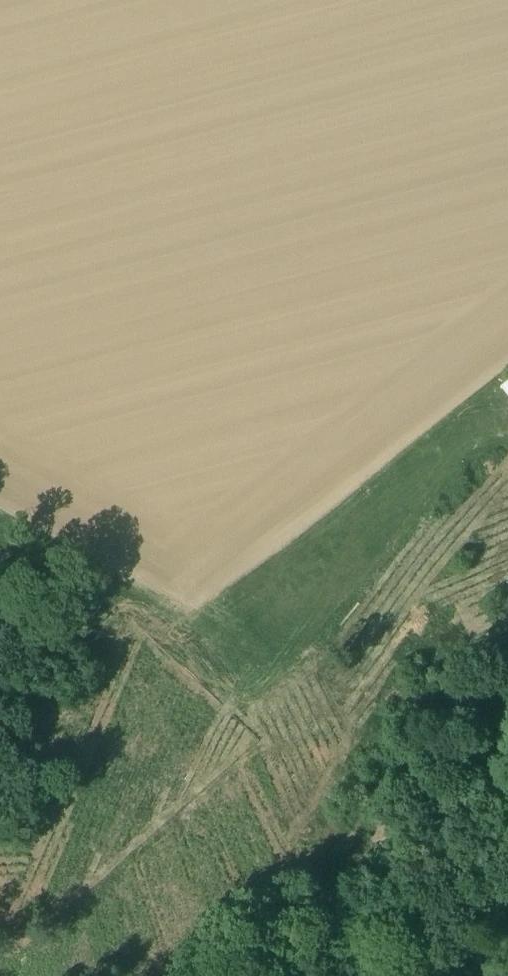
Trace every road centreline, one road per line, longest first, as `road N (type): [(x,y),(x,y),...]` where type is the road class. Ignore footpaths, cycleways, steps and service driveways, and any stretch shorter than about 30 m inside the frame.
road 1 (track): [(507,619),(317,752),(176,744),(92,774),(0,783)]
road 2 (track): [(394,970),(507,888)]

